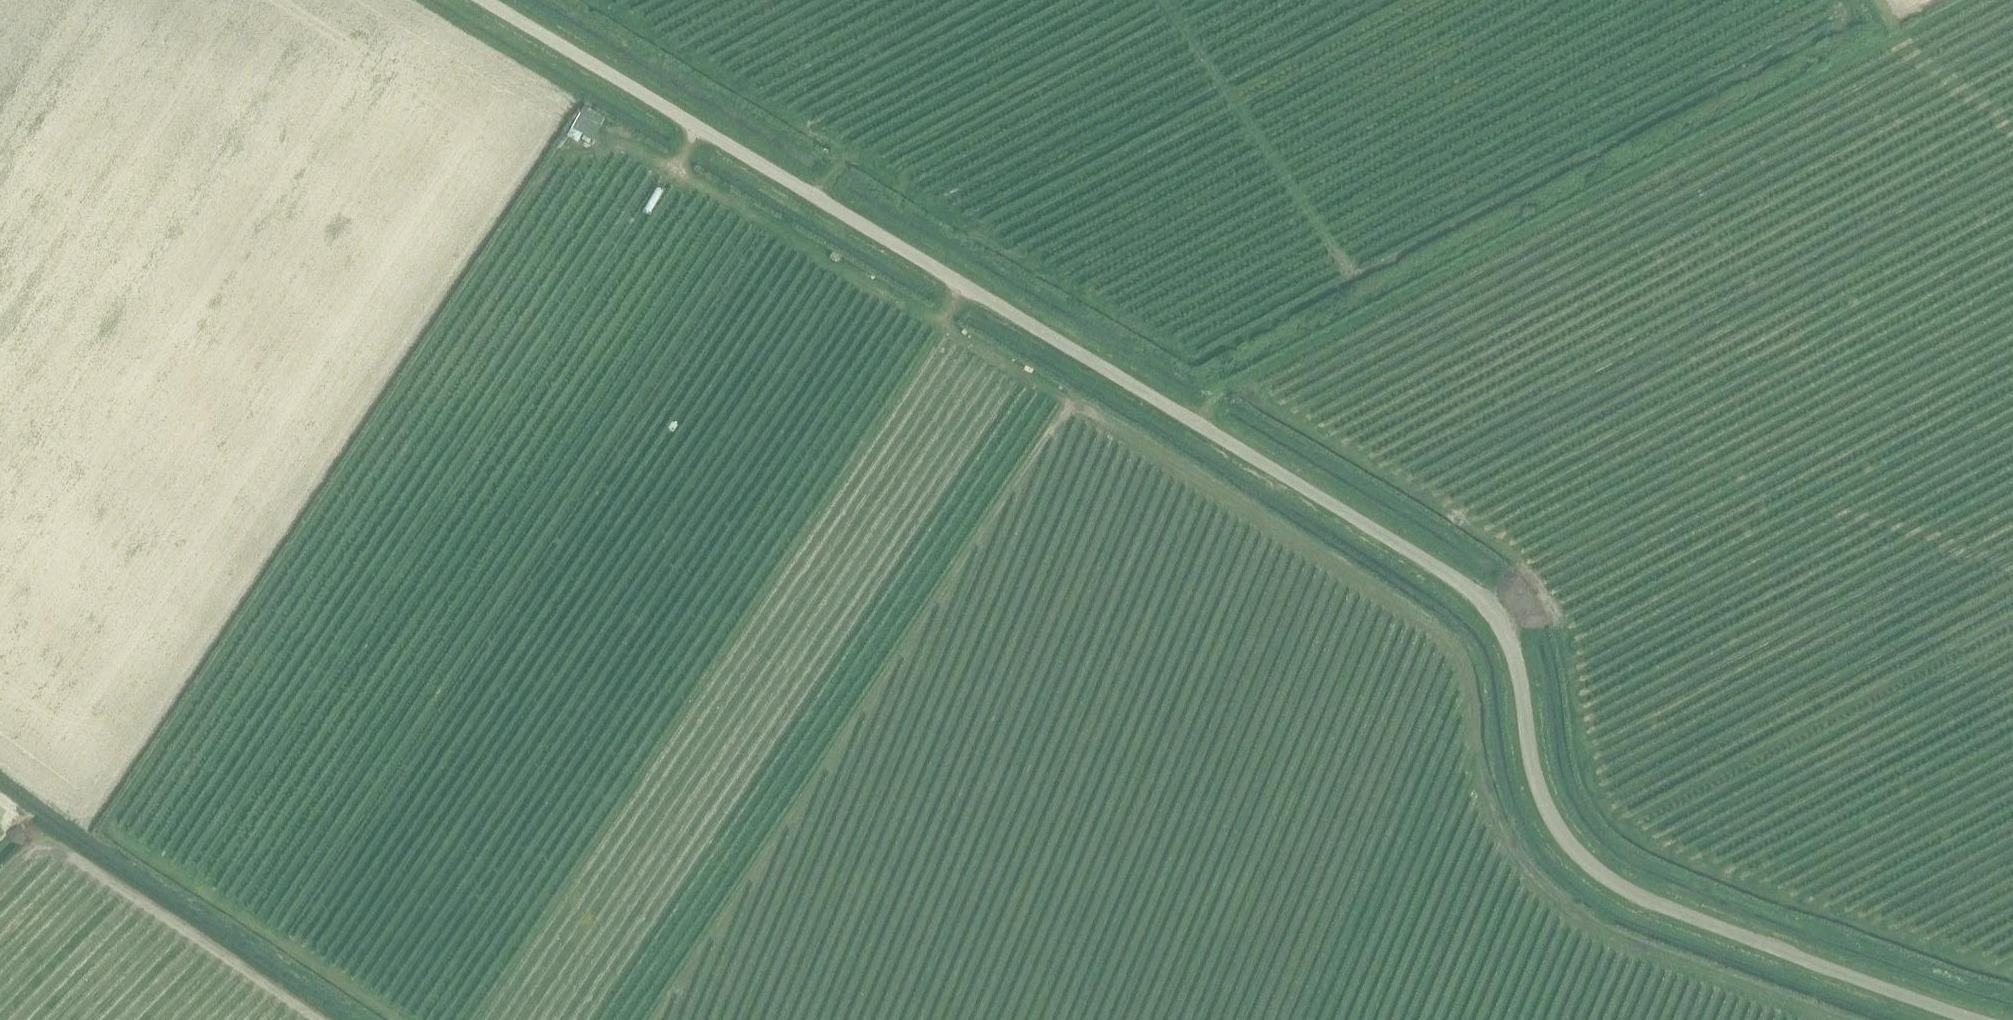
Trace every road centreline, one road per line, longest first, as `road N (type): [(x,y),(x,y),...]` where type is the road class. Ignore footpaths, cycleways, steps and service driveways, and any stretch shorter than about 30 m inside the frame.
road 1 (unclassified): [(1981,1019),(1612,885),(1563,829),(1536,759),(1526,673),(1491,601),(487,0)]

